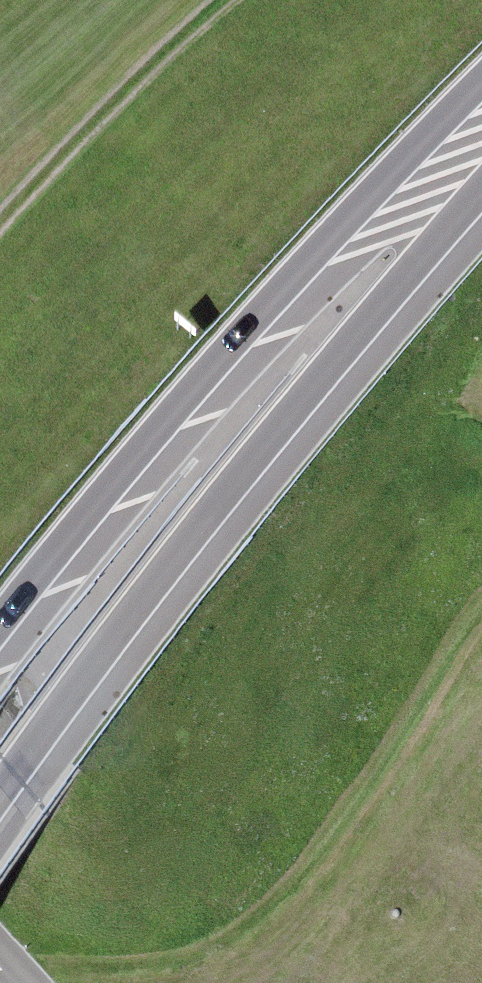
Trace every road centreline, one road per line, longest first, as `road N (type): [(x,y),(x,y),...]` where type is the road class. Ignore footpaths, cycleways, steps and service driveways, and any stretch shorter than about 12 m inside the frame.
road 1 (trunk): [(0,798),(215,512),(481,189)]
road 2 (trunk): [(481,95),(419,144),(149,440),(0,629)]
road 3 (track): [(231,0),(0,219)]

